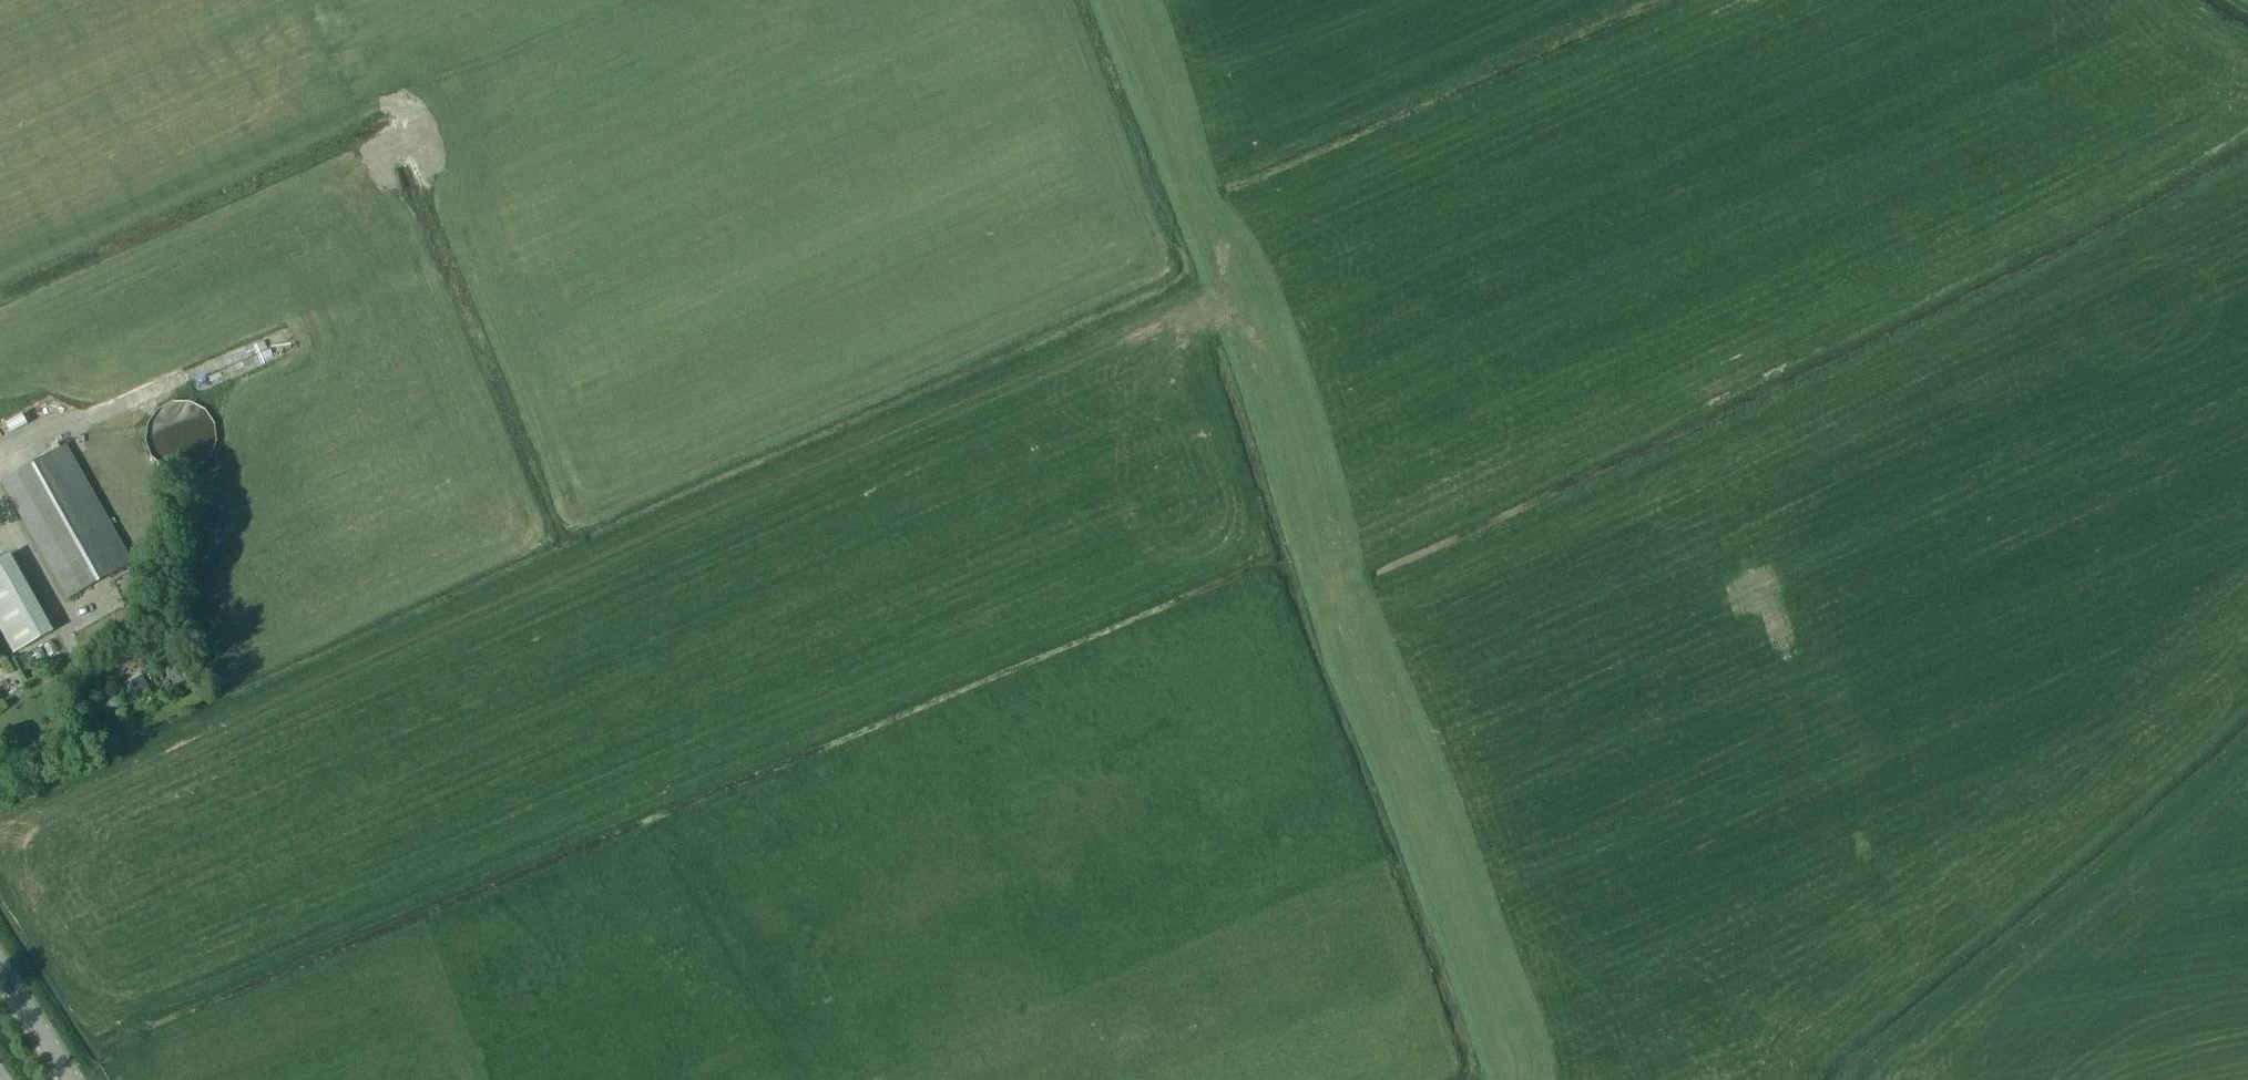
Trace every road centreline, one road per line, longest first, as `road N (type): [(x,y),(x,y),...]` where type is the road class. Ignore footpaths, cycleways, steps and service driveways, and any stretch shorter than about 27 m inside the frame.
road 1 (tertiary): [(70,1079),(0,969)]

